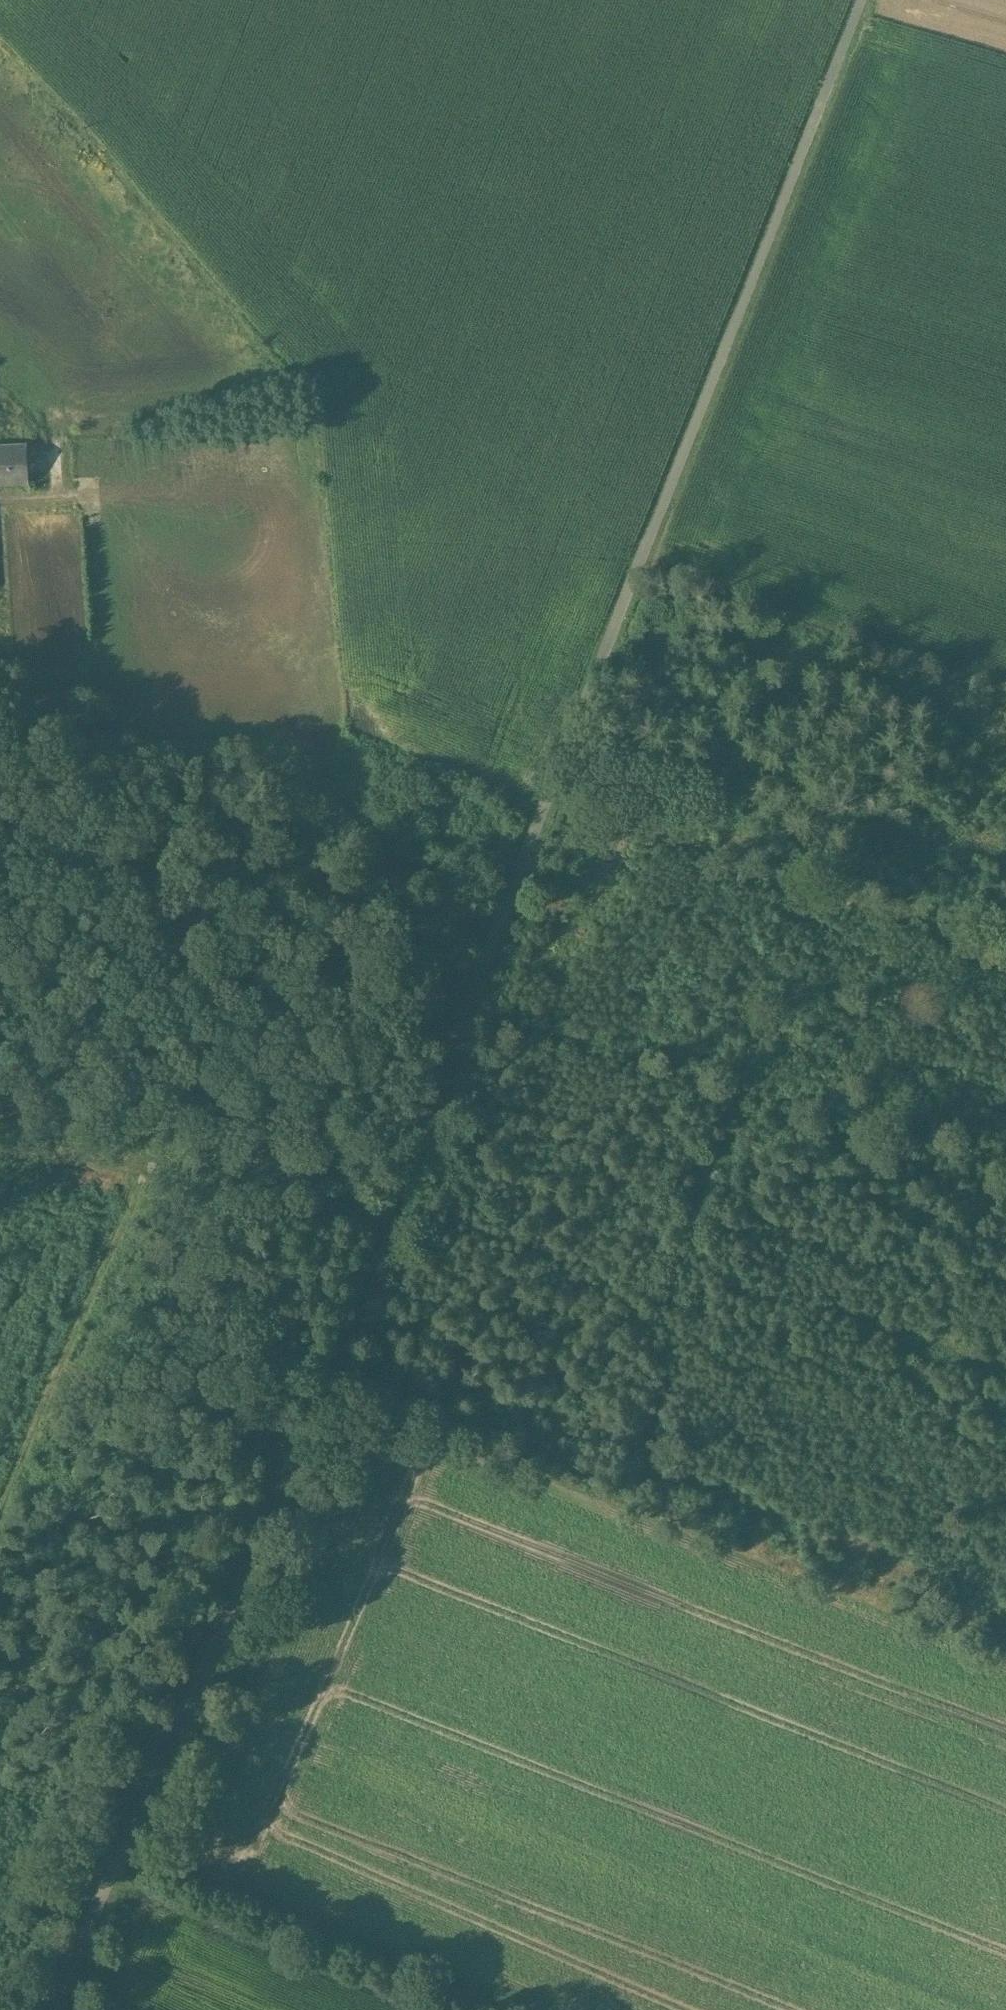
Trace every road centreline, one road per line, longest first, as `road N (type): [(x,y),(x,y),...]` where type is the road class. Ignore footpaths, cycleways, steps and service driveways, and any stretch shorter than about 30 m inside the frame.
road 1 (unclassified): [(858,0),(632,571),(484,978),(229,1591),(42,2009)]

